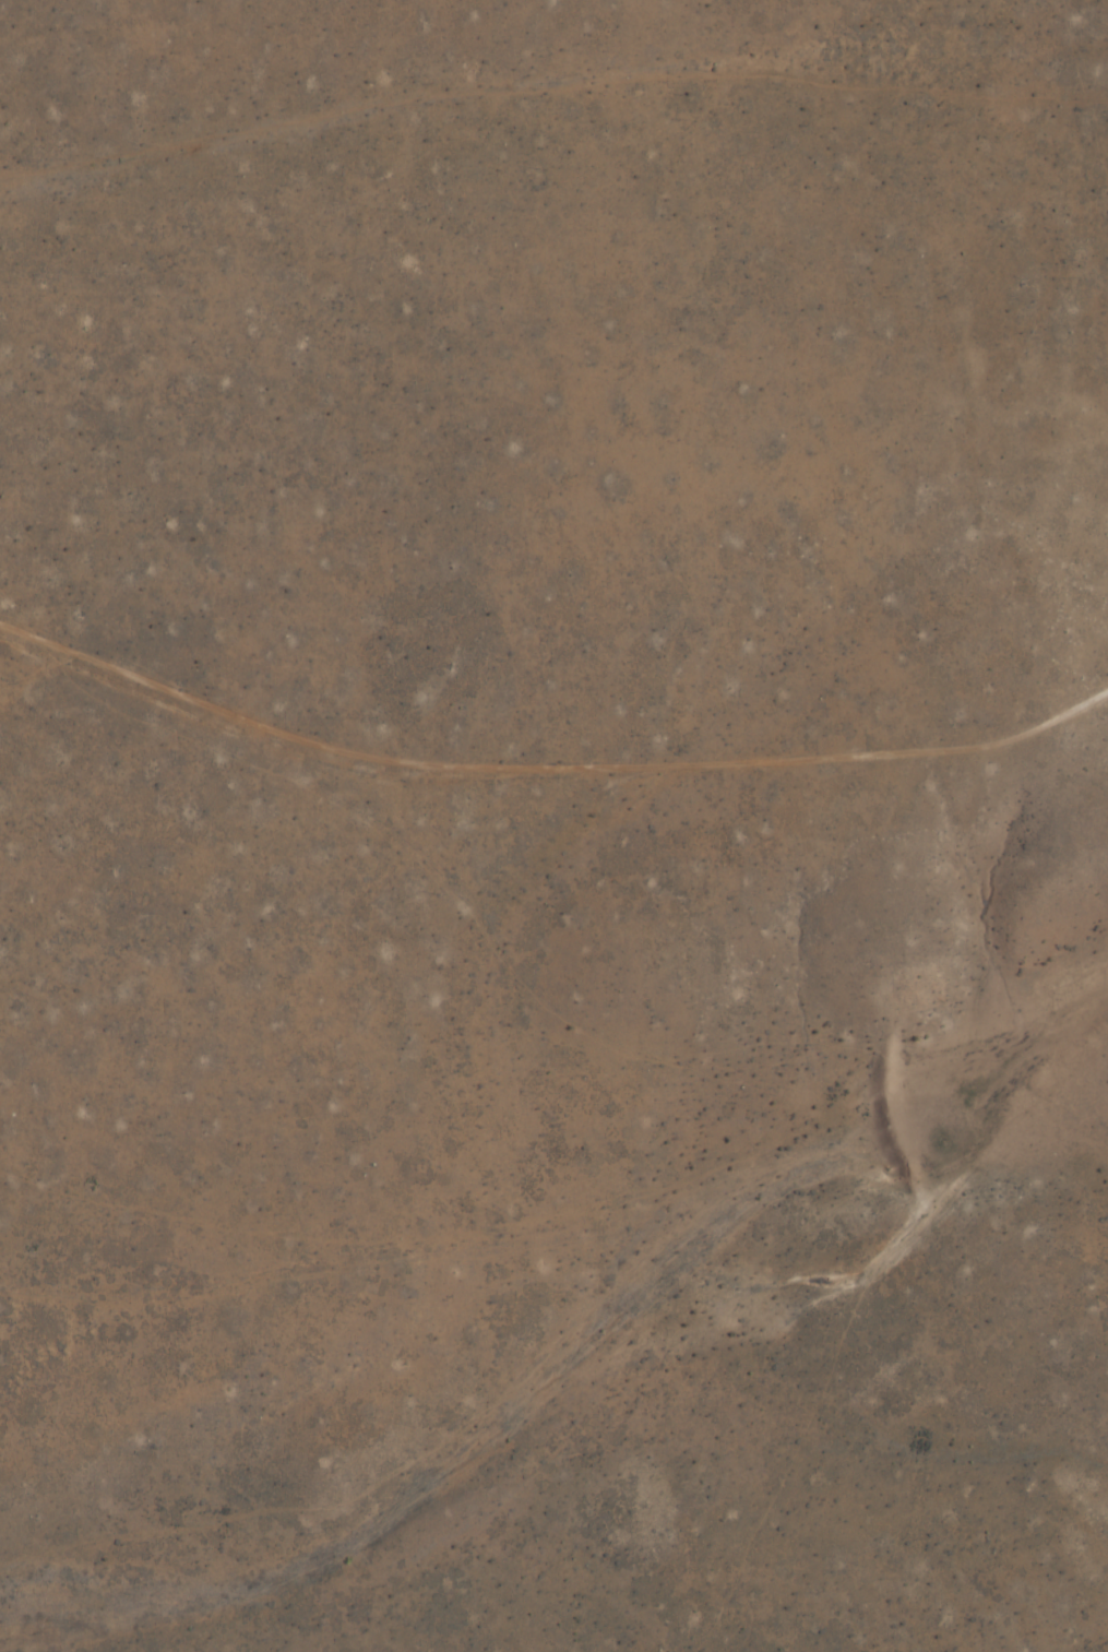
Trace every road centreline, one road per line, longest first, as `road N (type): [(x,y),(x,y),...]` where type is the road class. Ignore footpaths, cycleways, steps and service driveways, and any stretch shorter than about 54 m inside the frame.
road 1 (track): [(1107,695),(1033,734),(956,750),(669,769),(446,769),(337,752),(265,729),(0,622)]

